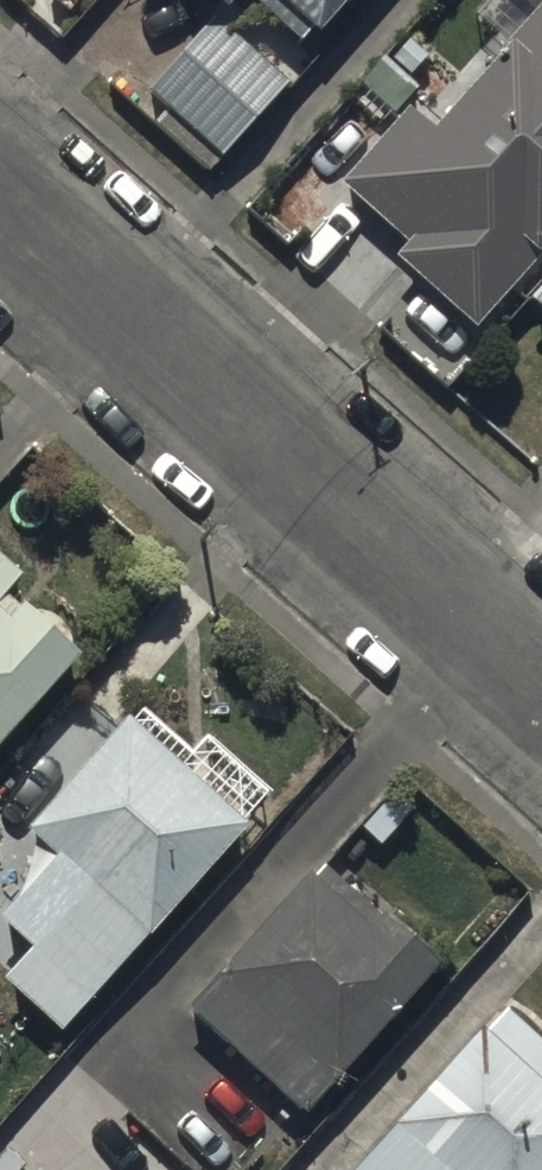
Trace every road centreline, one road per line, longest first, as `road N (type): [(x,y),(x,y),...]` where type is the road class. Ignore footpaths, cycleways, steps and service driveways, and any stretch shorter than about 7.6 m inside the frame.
road 1 (residential): [(541,689),(0,202)]

